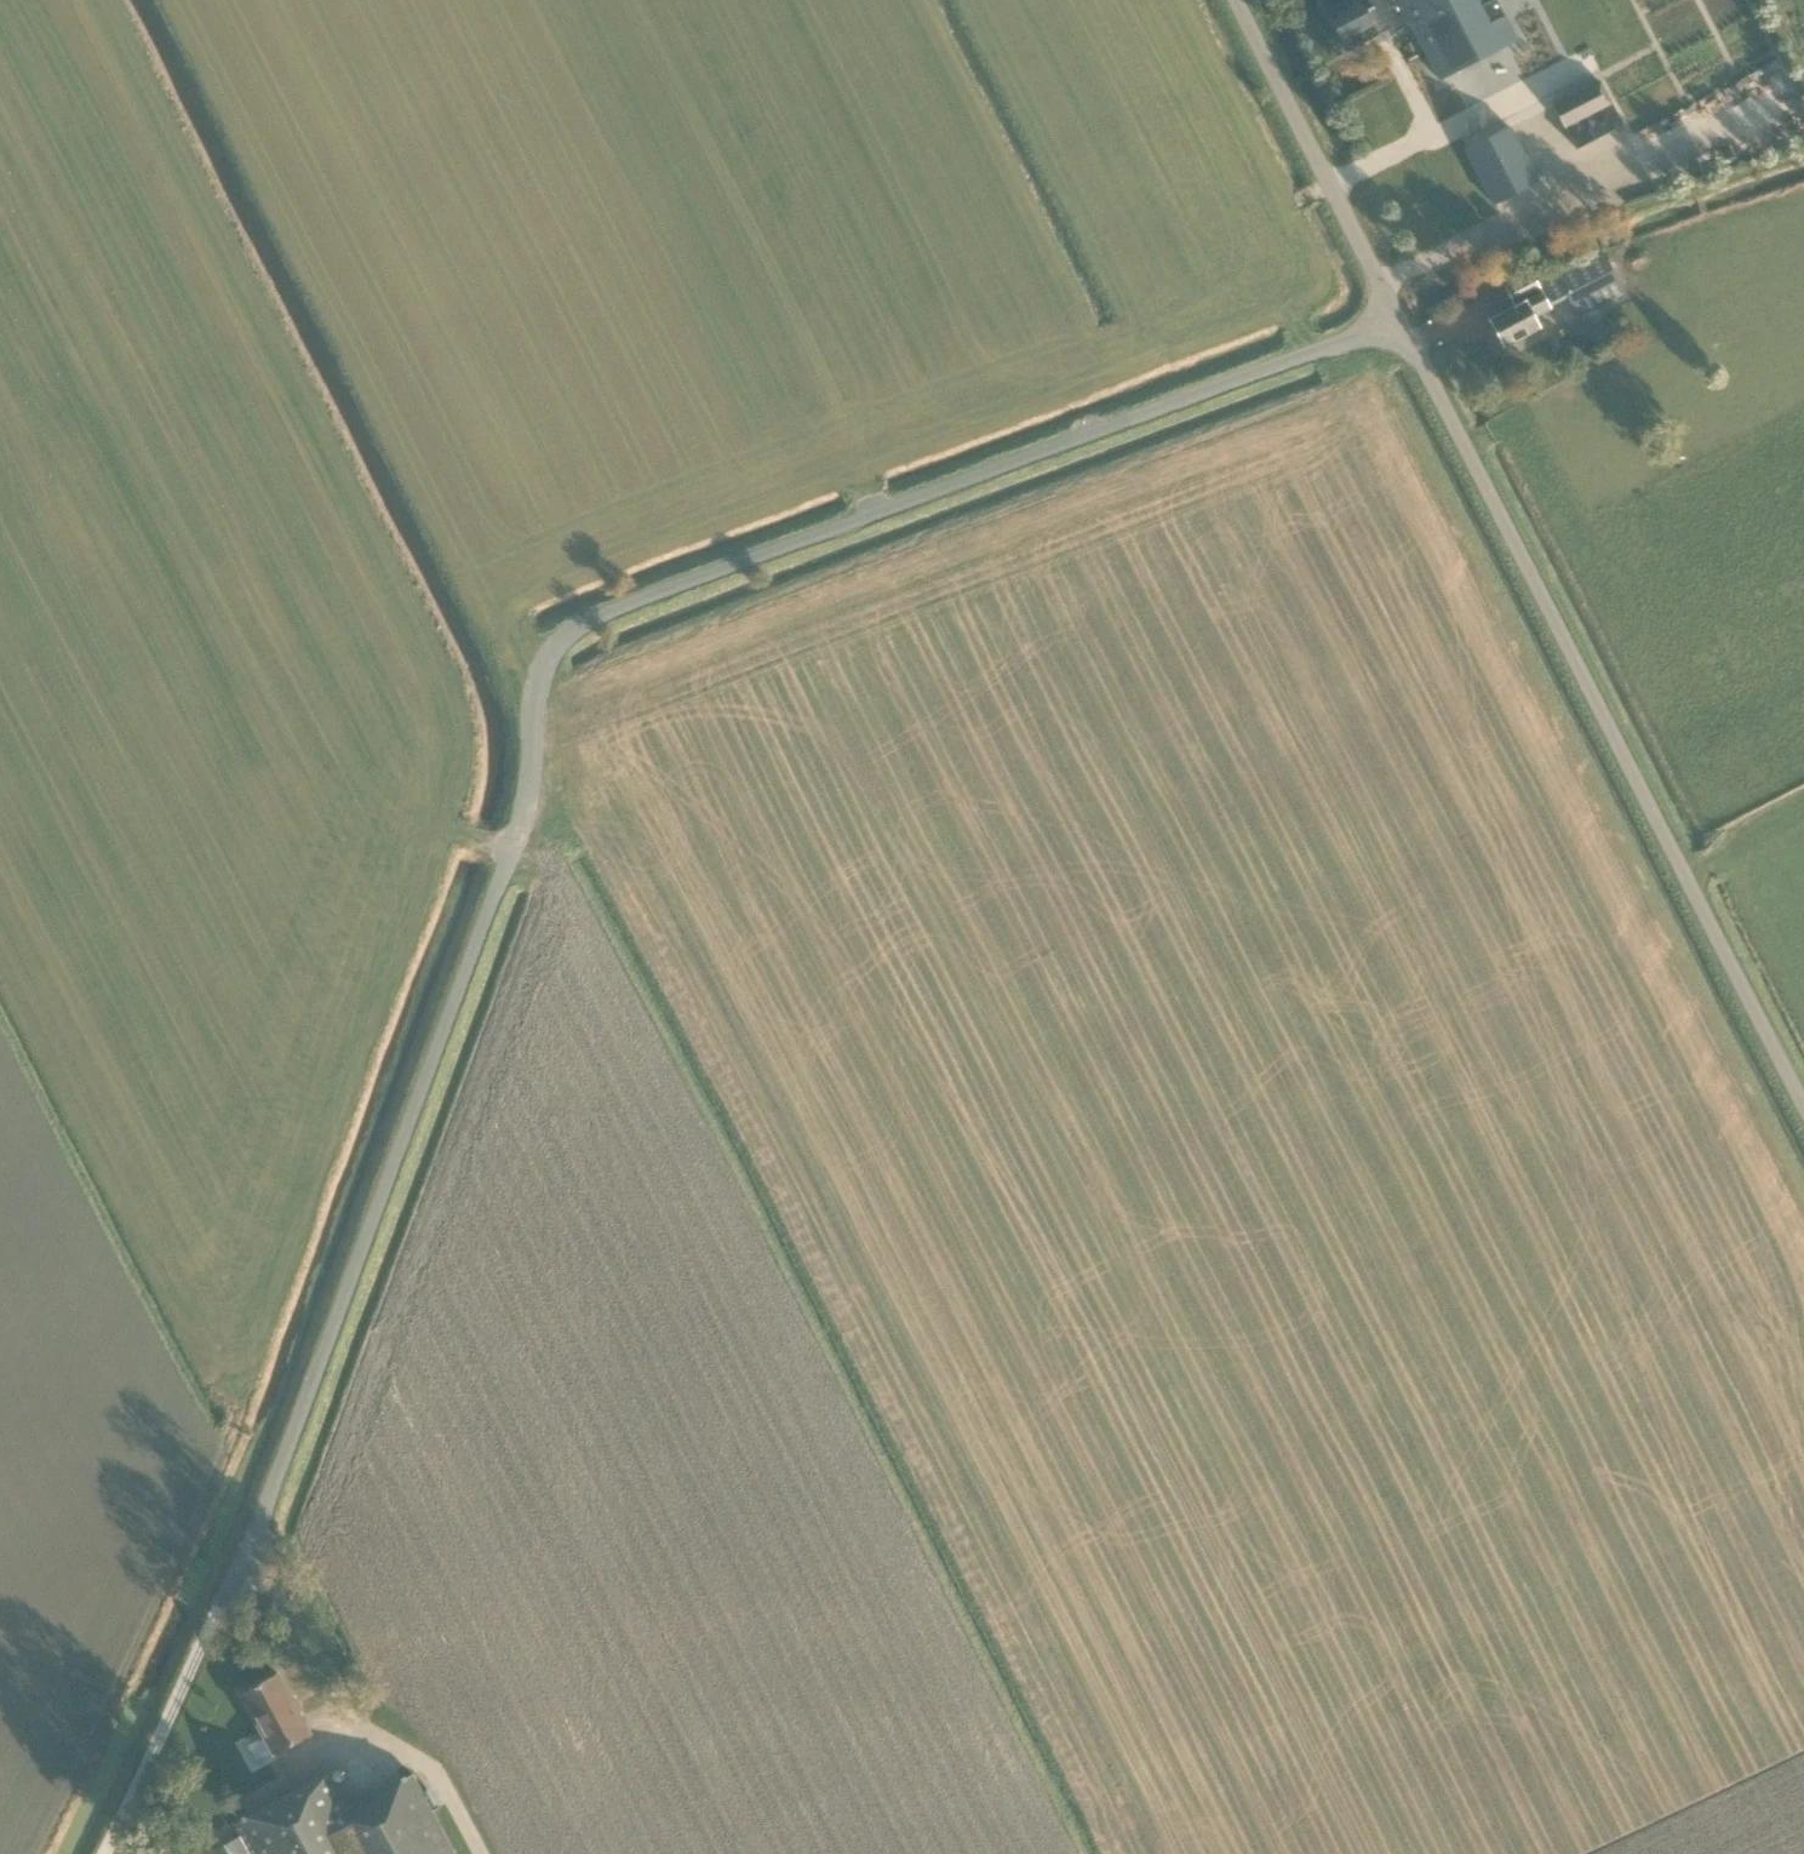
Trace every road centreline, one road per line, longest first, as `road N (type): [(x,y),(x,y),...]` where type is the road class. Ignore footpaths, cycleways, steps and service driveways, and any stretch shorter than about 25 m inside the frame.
road 1 (unclassified): [(105,1853),(250,1546),(511,854),(533,783),(538,658),(594,622),(1396,314)]
road 2 (unclassified): [(1803,1102),(1396,314)]
road 3 (unclassified): [(1396,314),(1235,0)]

